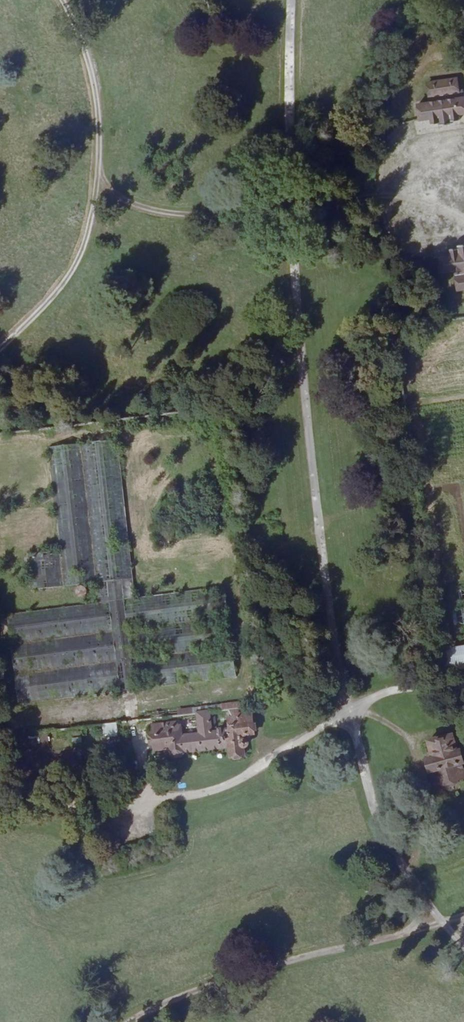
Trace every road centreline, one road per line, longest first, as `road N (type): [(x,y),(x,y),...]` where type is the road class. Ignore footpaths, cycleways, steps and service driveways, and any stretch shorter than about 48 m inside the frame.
road 1 (unclassified): [(0,814),(119,809),(218,791),(362,701),(463,688)]
road 2 (unclassified): [(463,916),(262,971),(133,1021)]

